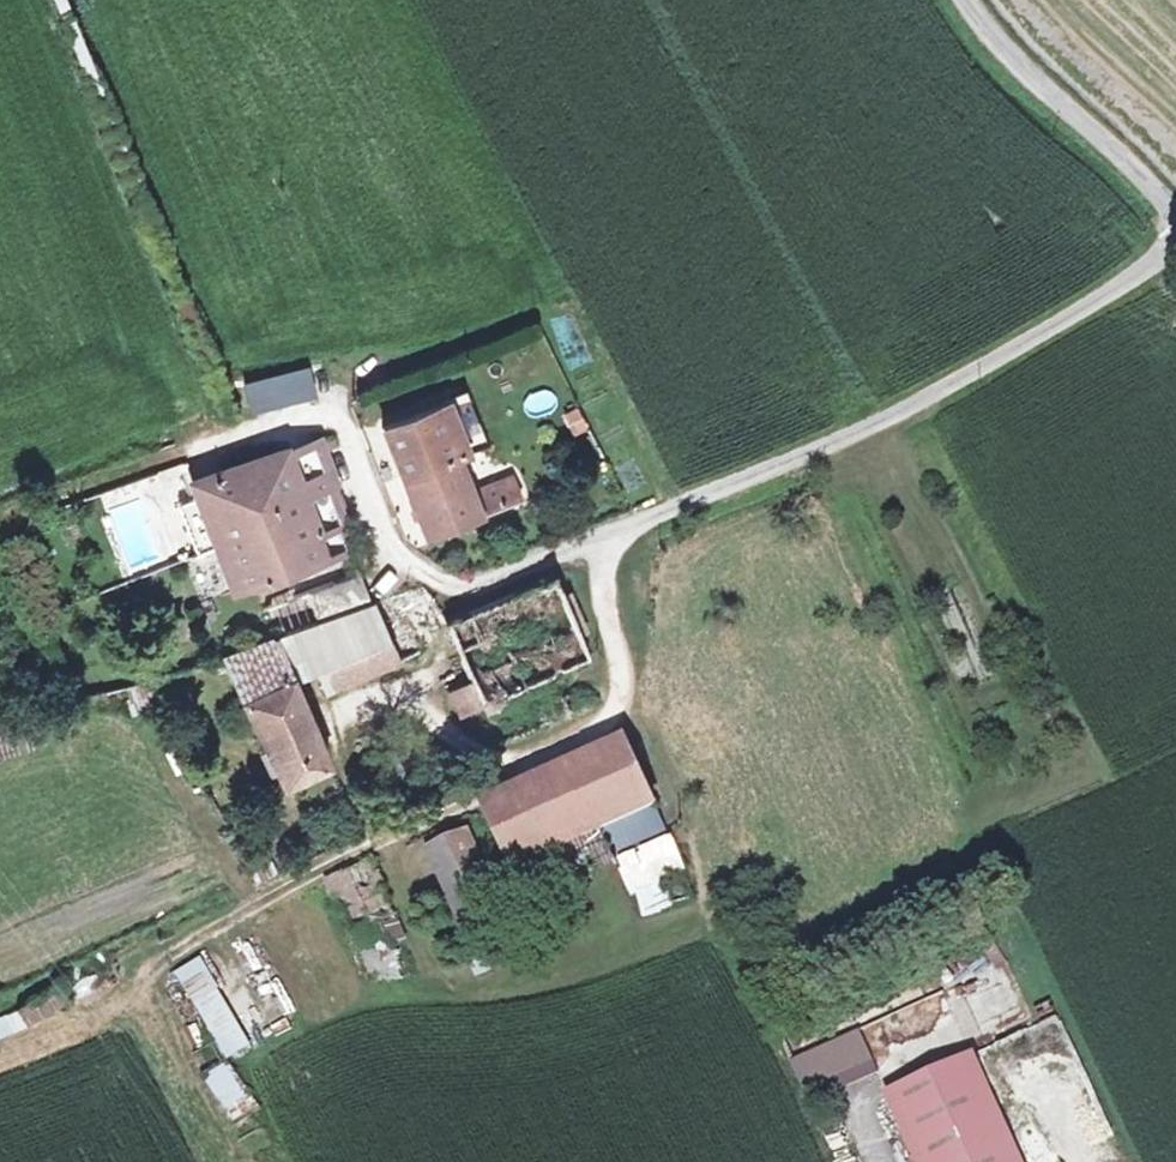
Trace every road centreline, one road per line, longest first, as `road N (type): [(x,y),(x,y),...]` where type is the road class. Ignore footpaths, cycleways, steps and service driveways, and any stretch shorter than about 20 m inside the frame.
road 1 (residential): [(1175,243),(1075,311),(891,413),(616,531)]
road 2 (residential): [(616,531),(458,587),(393,552),(339,417)]
road 3 (unclassified): [(1175,219),(996,40),(971,0)]
road 4 (residential): [(616,531),(601,579),(624,695),(609,724),(523,770)]

